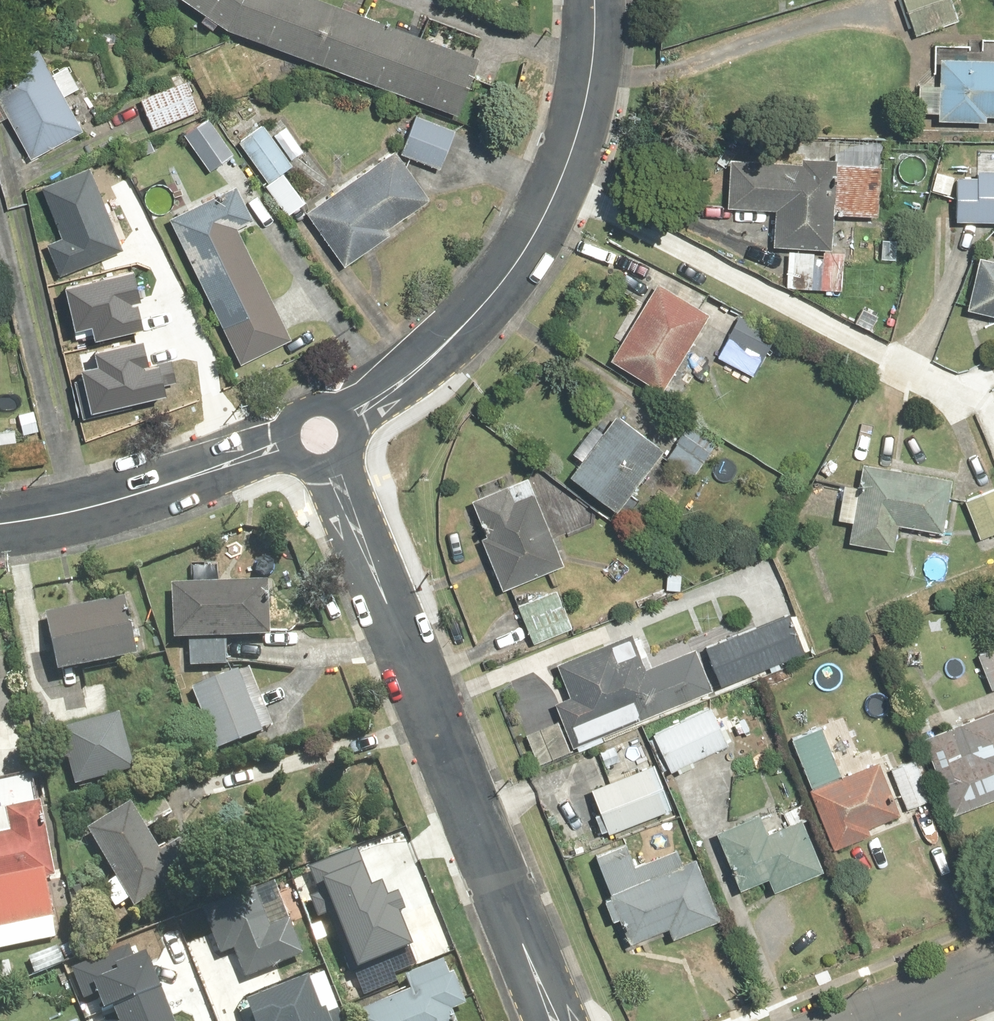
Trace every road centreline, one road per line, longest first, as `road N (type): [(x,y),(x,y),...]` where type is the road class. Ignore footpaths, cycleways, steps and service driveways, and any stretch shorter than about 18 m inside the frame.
road 1 (residential): [(339,459),(560,1020)]
road 2 (residential): [(359,409),(429,358),(527,250),(571,148),(592,0)]
road 3 (residential): [(0,520),(190,484),(291,444)]
road 4 (residential): [(858,1020),(993,965)]
road 5 (residential): [(291,444),(286,422),(302,394),(334,388),(359,409)]

